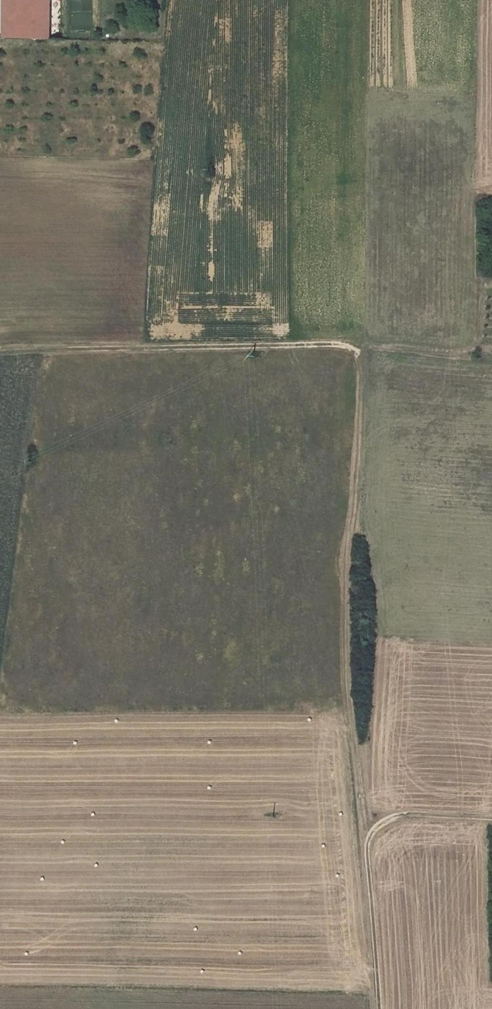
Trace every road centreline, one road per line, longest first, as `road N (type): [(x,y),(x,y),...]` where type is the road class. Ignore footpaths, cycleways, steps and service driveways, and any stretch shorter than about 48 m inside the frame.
road 1 (track): [(369,834),(346,632),(359,354)]
road 2 (track): [(359,354),(336,344),(0,352)]
road 3 (track): [(359,354),(370,347),(470,350),(480,283),(491,284)]
road 4 (track): [(379,1008),(369,834)]
road 5 (track): [(491,818),(393,815),(369,834)]

